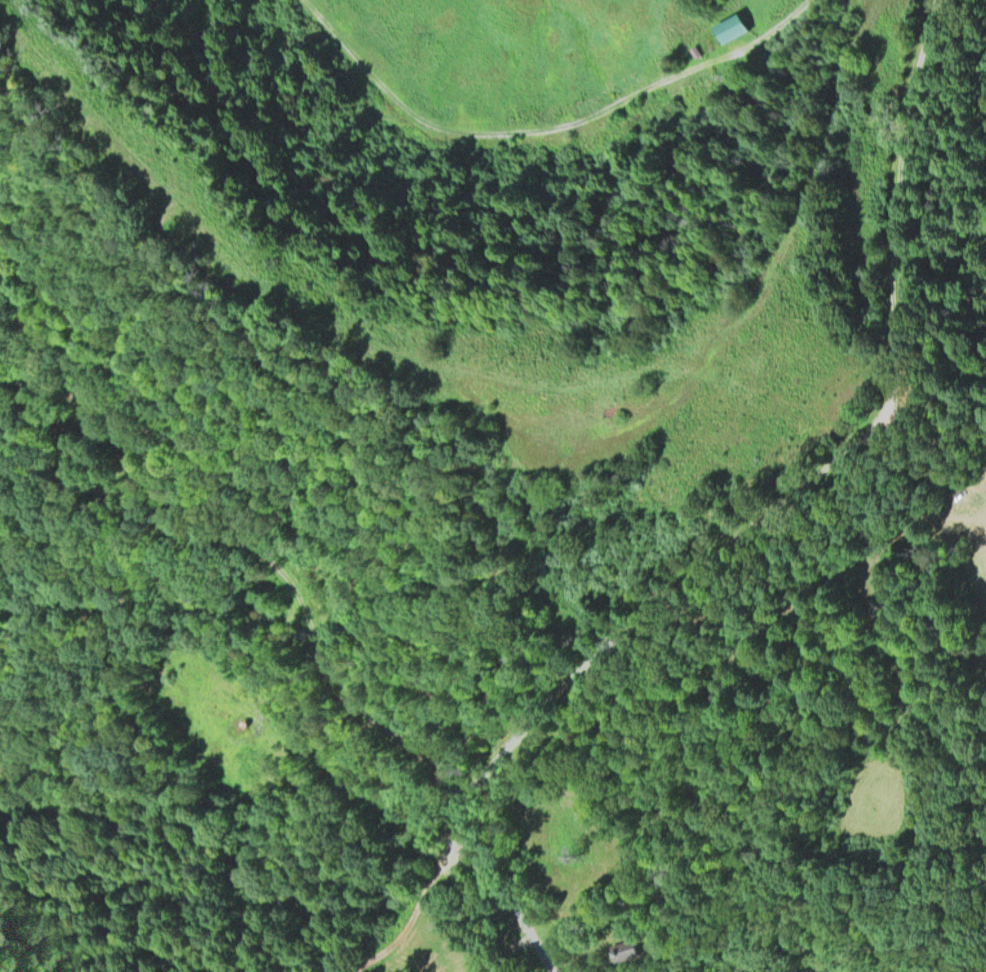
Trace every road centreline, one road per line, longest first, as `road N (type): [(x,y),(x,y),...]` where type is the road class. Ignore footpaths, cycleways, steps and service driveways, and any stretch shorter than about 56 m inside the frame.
road 1 (residential): [(516,907),(455,844),(470,797),(503,750),(577,673),(855,443),(884,408),(895,373),(896,181),(930,0)]
road 2 (track): [(470,797),(367,708),(268,552),(110,486),(0,402)]
road 3 (track): [(807,0),(714,64),(593,115),(526,130),(457,127),(408,108),(307,0)]
road 4 (track): [(509,744),(580,732),(653,700),(942,510)]
road 5 (track): [(445,863),(285,735)]
road 6 (track): [(830,585),(869,598),(892,639),(903,688),(886,750)]
road 7 (residential): [(455,844),(408,930),(349,971)]

